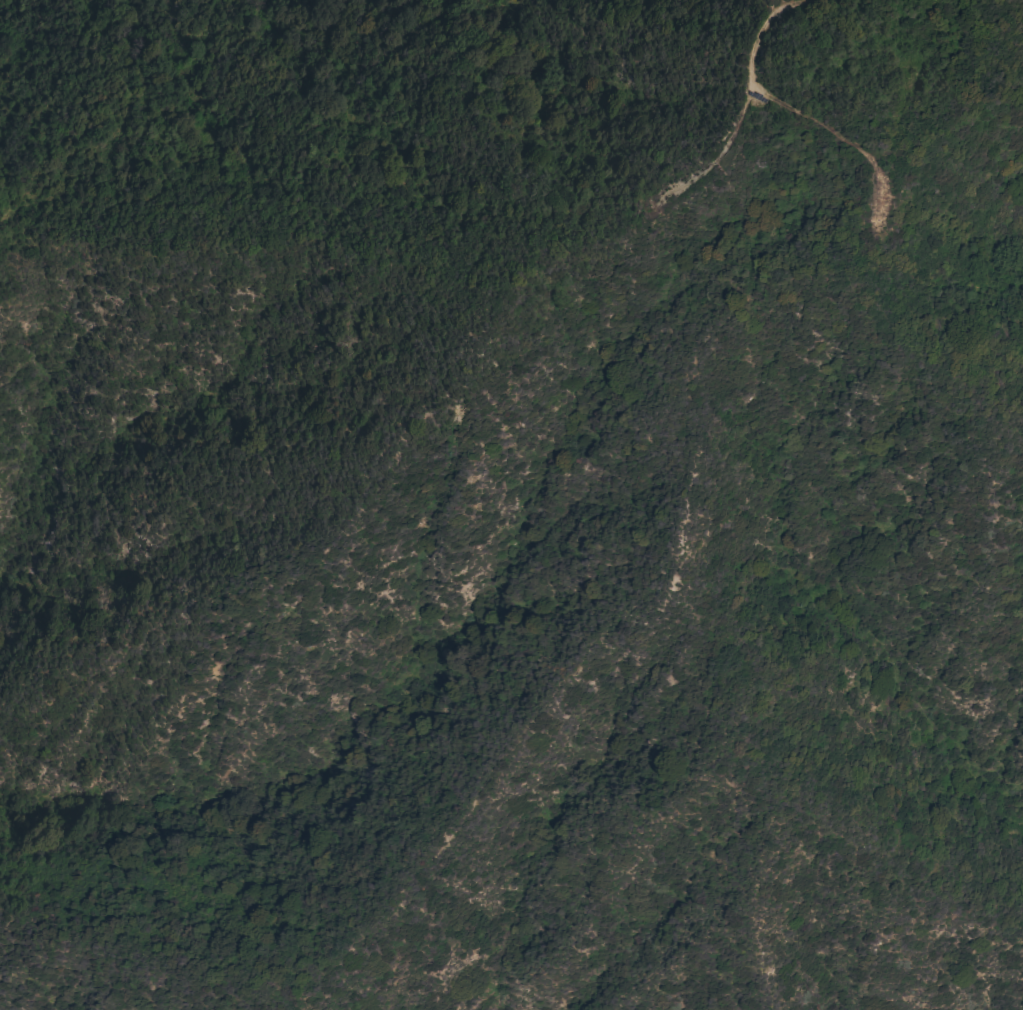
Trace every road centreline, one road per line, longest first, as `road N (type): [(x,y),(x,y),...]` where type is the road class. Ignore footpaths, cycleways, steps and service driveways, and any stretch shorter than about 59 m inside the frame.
road 1 (track): [(873,232),(873,167),(756,87),(762,18),(795,0)]

